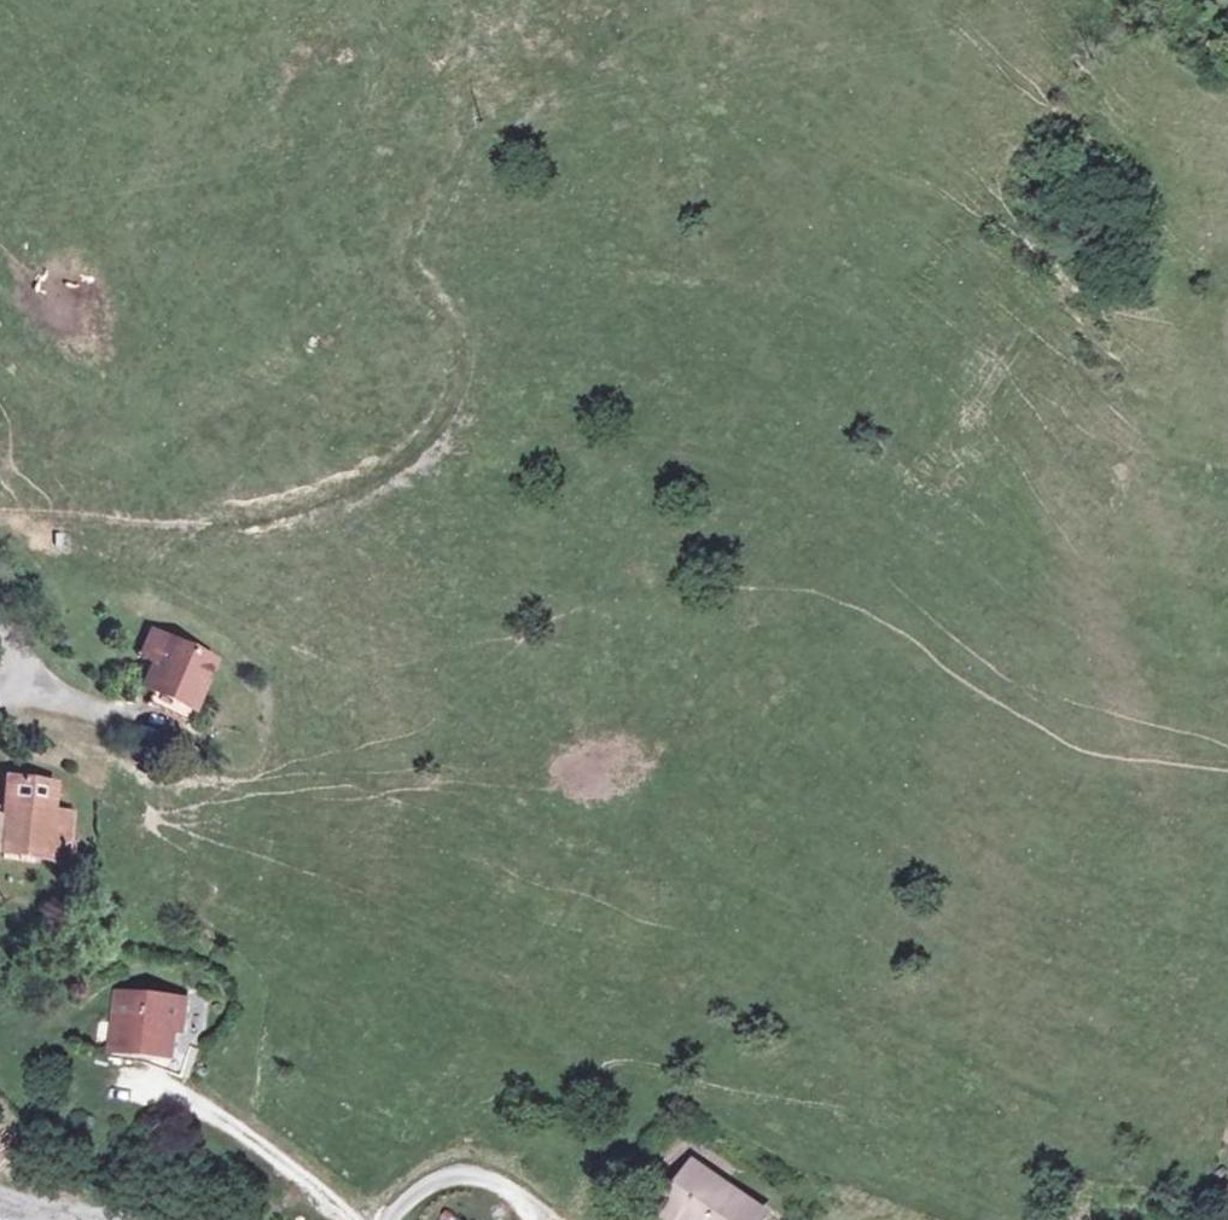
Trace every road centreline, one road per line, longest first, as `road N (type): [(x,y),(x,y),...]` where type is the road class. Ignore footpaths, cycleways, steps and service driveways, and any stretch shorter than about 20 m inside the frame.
road 1 (track): [(125,1080),(231,1124),(349,1219)]
road 2 (track): [(551,1219),(514,1189),(463,1176),(413,1195),(391,1219)]

